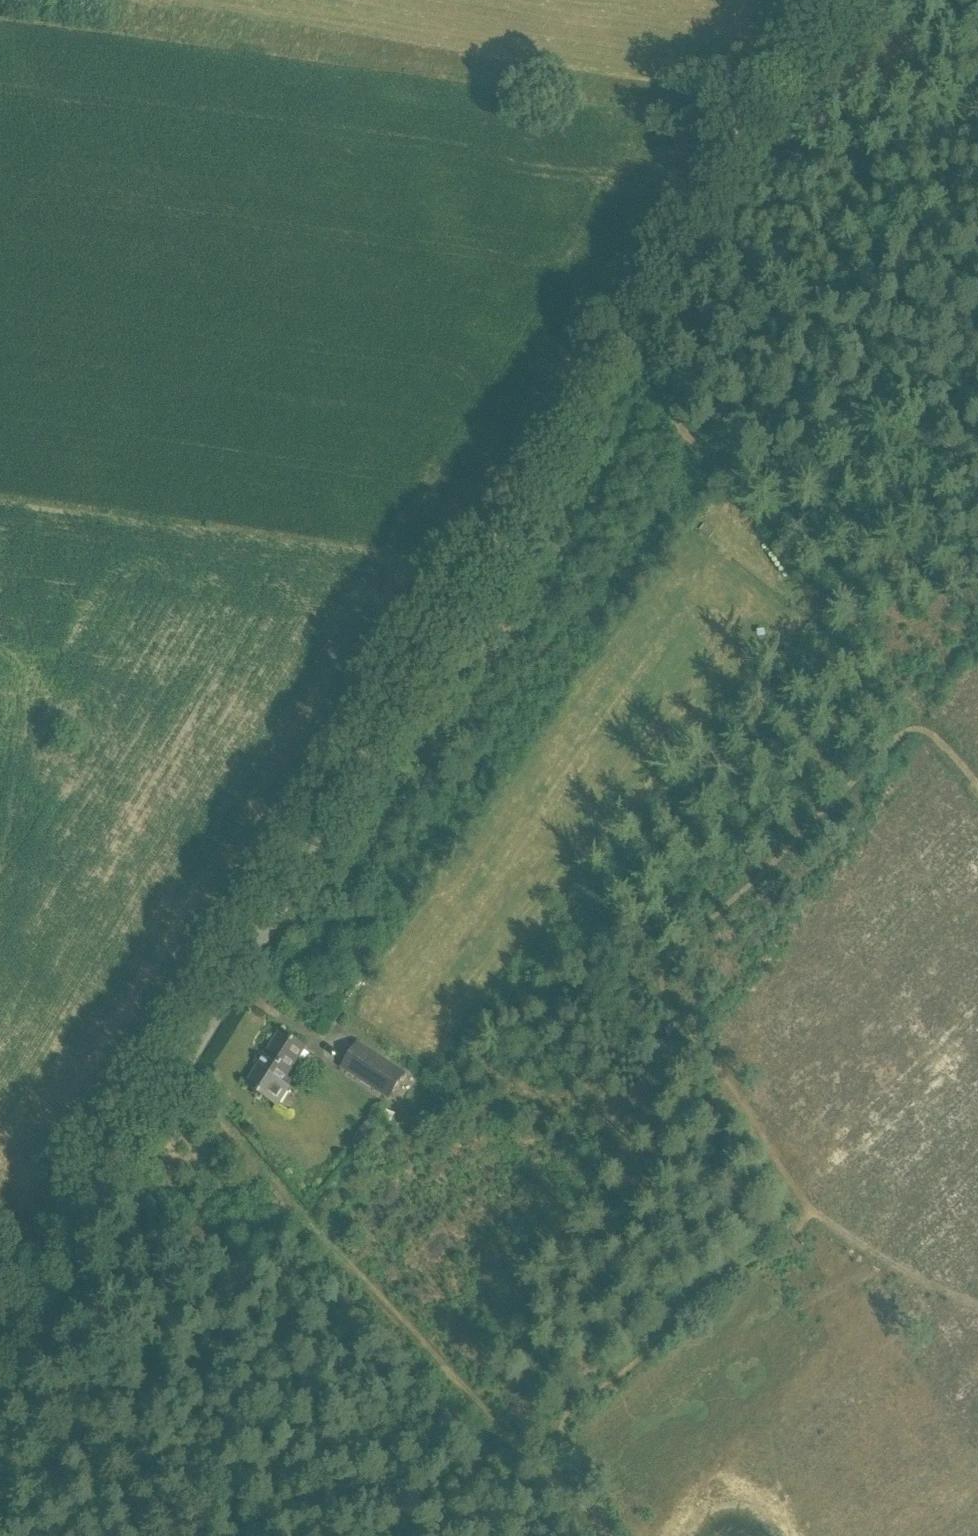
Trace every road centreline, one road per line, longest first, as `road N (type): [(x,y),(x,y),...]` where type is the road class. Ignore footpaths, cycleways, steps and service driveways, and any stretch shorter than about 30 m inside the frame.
road 1 (unclassified): [(0,1370),(827,0)]
road 2 (track): [(977,785),(943,738),(921,729),(901,734),(665,965),(661,991),(673,1014),(809,1213),(793,1238),(574,1410),(564,1421),(556,1484)]
road 3 (track): [(606,1535),(161,1105)]
road 4 (track): [(809,1213),(884,1263),(977,1305)]

